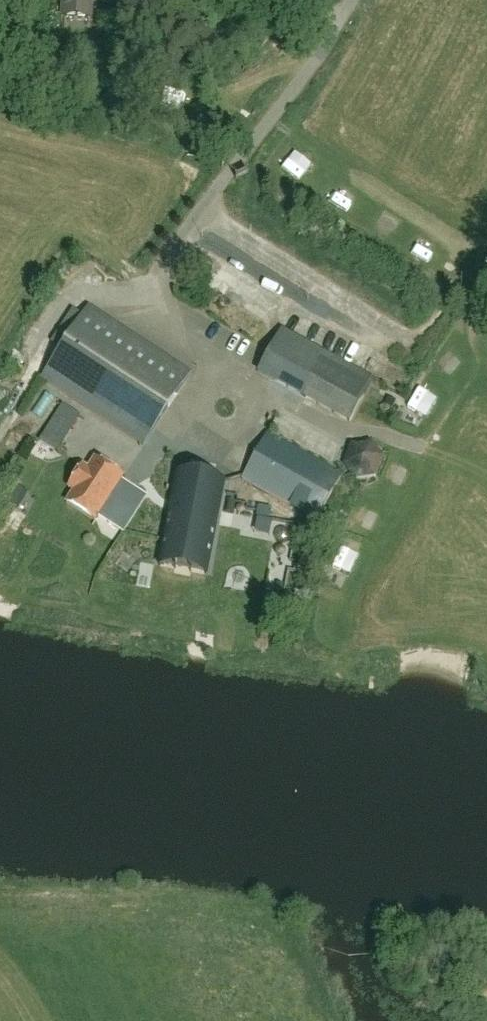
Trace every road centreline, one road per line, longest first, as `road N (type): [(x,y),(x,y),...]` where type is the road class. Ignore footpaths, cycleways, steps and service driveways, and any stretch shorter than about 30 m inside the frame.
road 1 (unclassified): [(179,237),(304,76),(352,0)]

